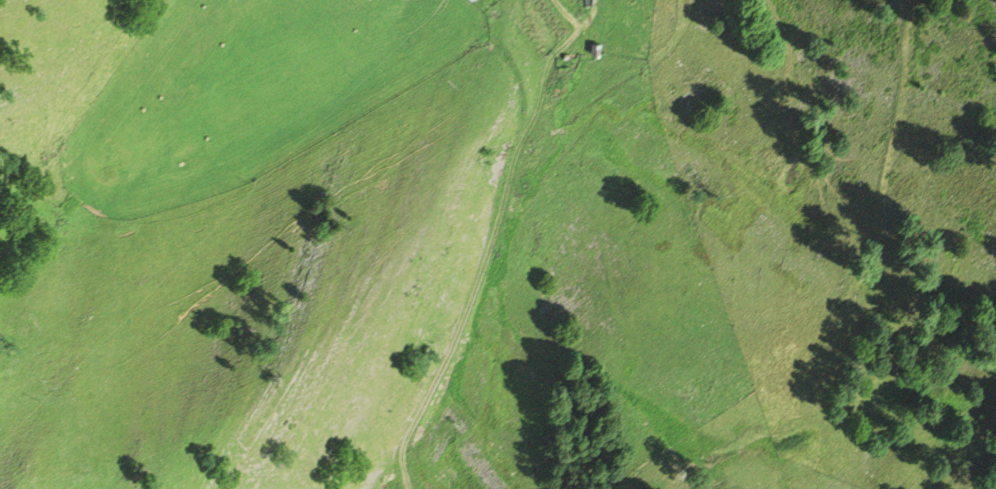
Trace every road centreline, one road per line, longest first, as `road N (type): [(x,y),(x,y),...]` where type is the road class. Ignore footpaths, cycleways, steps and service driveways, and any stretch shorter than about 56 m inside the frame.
road 1 (track): [(406,488),(401,449),(454,343),(508,193),(516,148),(541,109),(544,66),(583,25),(589,0)]

